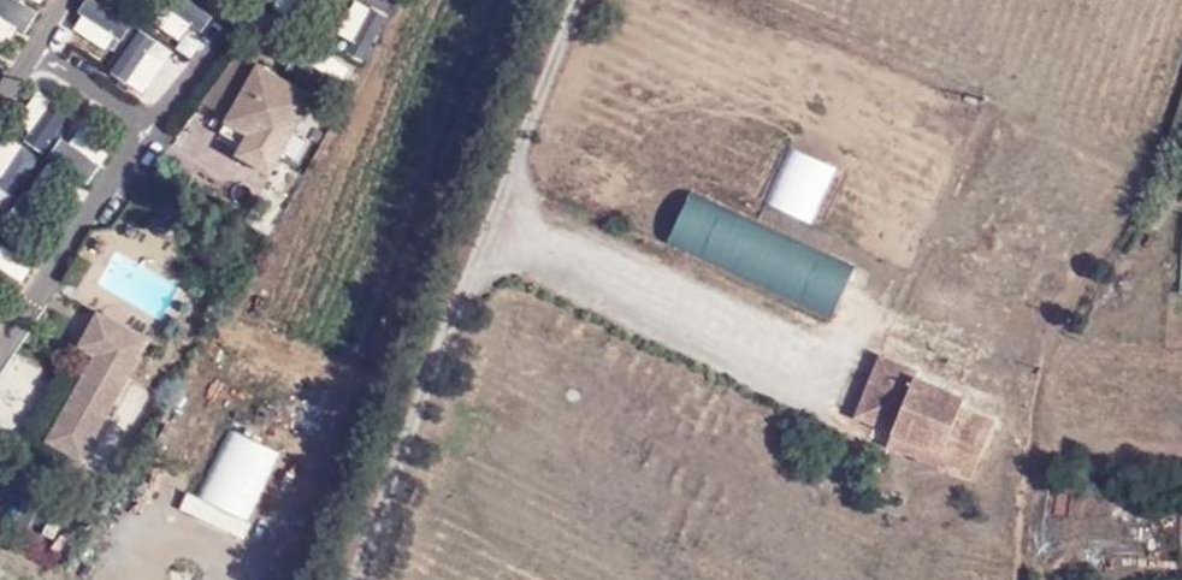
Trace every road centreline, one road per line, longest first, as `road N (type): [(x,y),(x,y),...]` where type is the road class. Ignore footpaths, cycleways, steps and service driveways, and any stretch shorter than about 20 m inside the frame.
road 1 (track): [(1181,574),(1063,562),(1053,579)]

